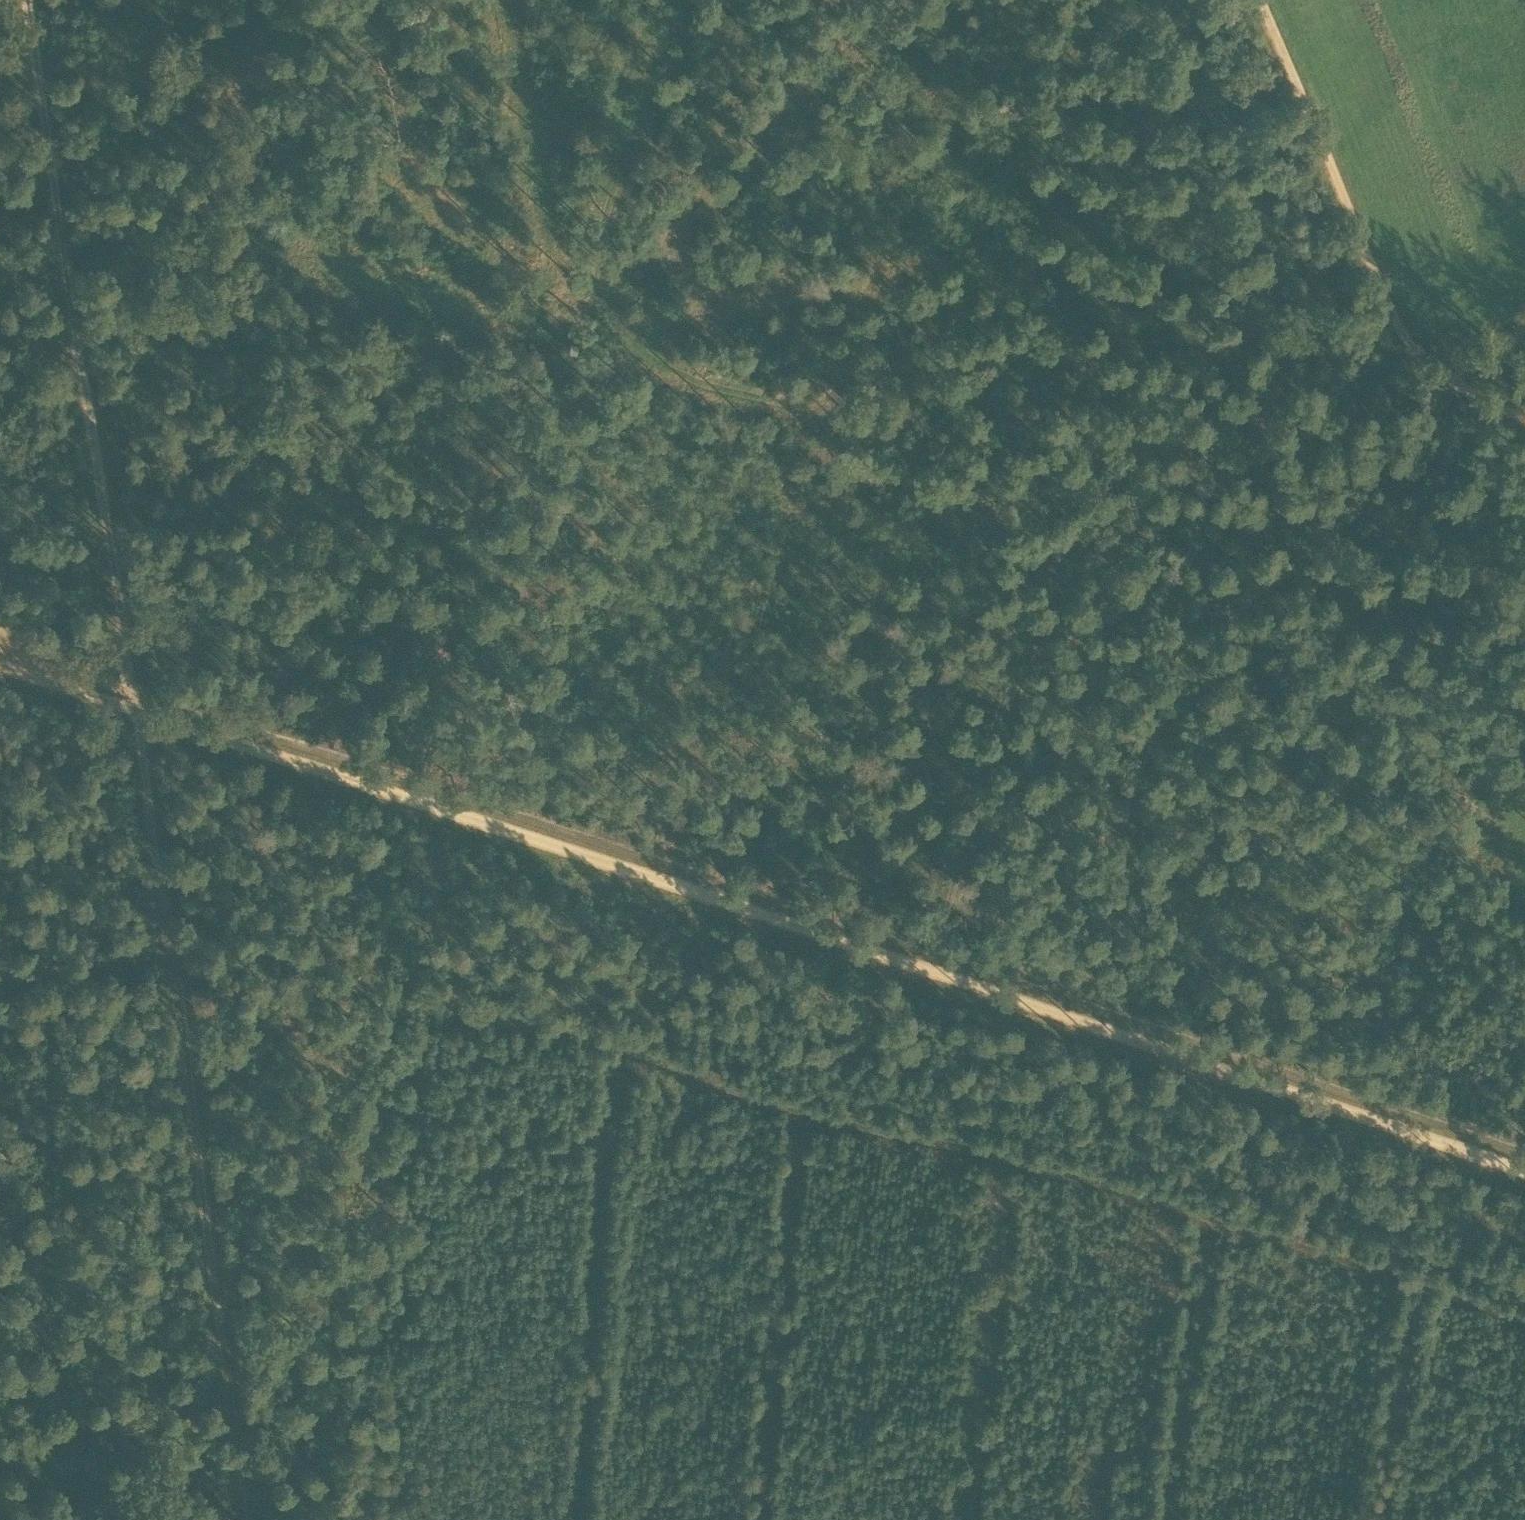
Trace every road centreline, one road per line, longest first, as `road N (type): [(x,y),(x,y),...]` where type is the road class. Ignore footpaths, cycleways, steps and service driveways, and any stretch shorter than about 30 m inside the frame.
road 1 (track): [(1524,1313),(1139,1185),(596,1031),(473,1012),(456,996),(422,793)]
road 2 (track): [(934,961),(1069,544),(910,445),(598,338)]
road 3 (track): [(934,961),(139,700)]
road 4 (track): [(136,682),(27,0)]
road 5 (track): [(1524,1154),(934,961)]
road 6 (track): [(242,1519),(170,957)]
road 7 (track): [(1262,0),(1399,337),(1429,365),(1524,416)]
road 8 (track): [(170,957),(139,700)]
road 9 (track): [(0,980),(170,957)]
road 10 (track): [(139,700),(0,655)]

